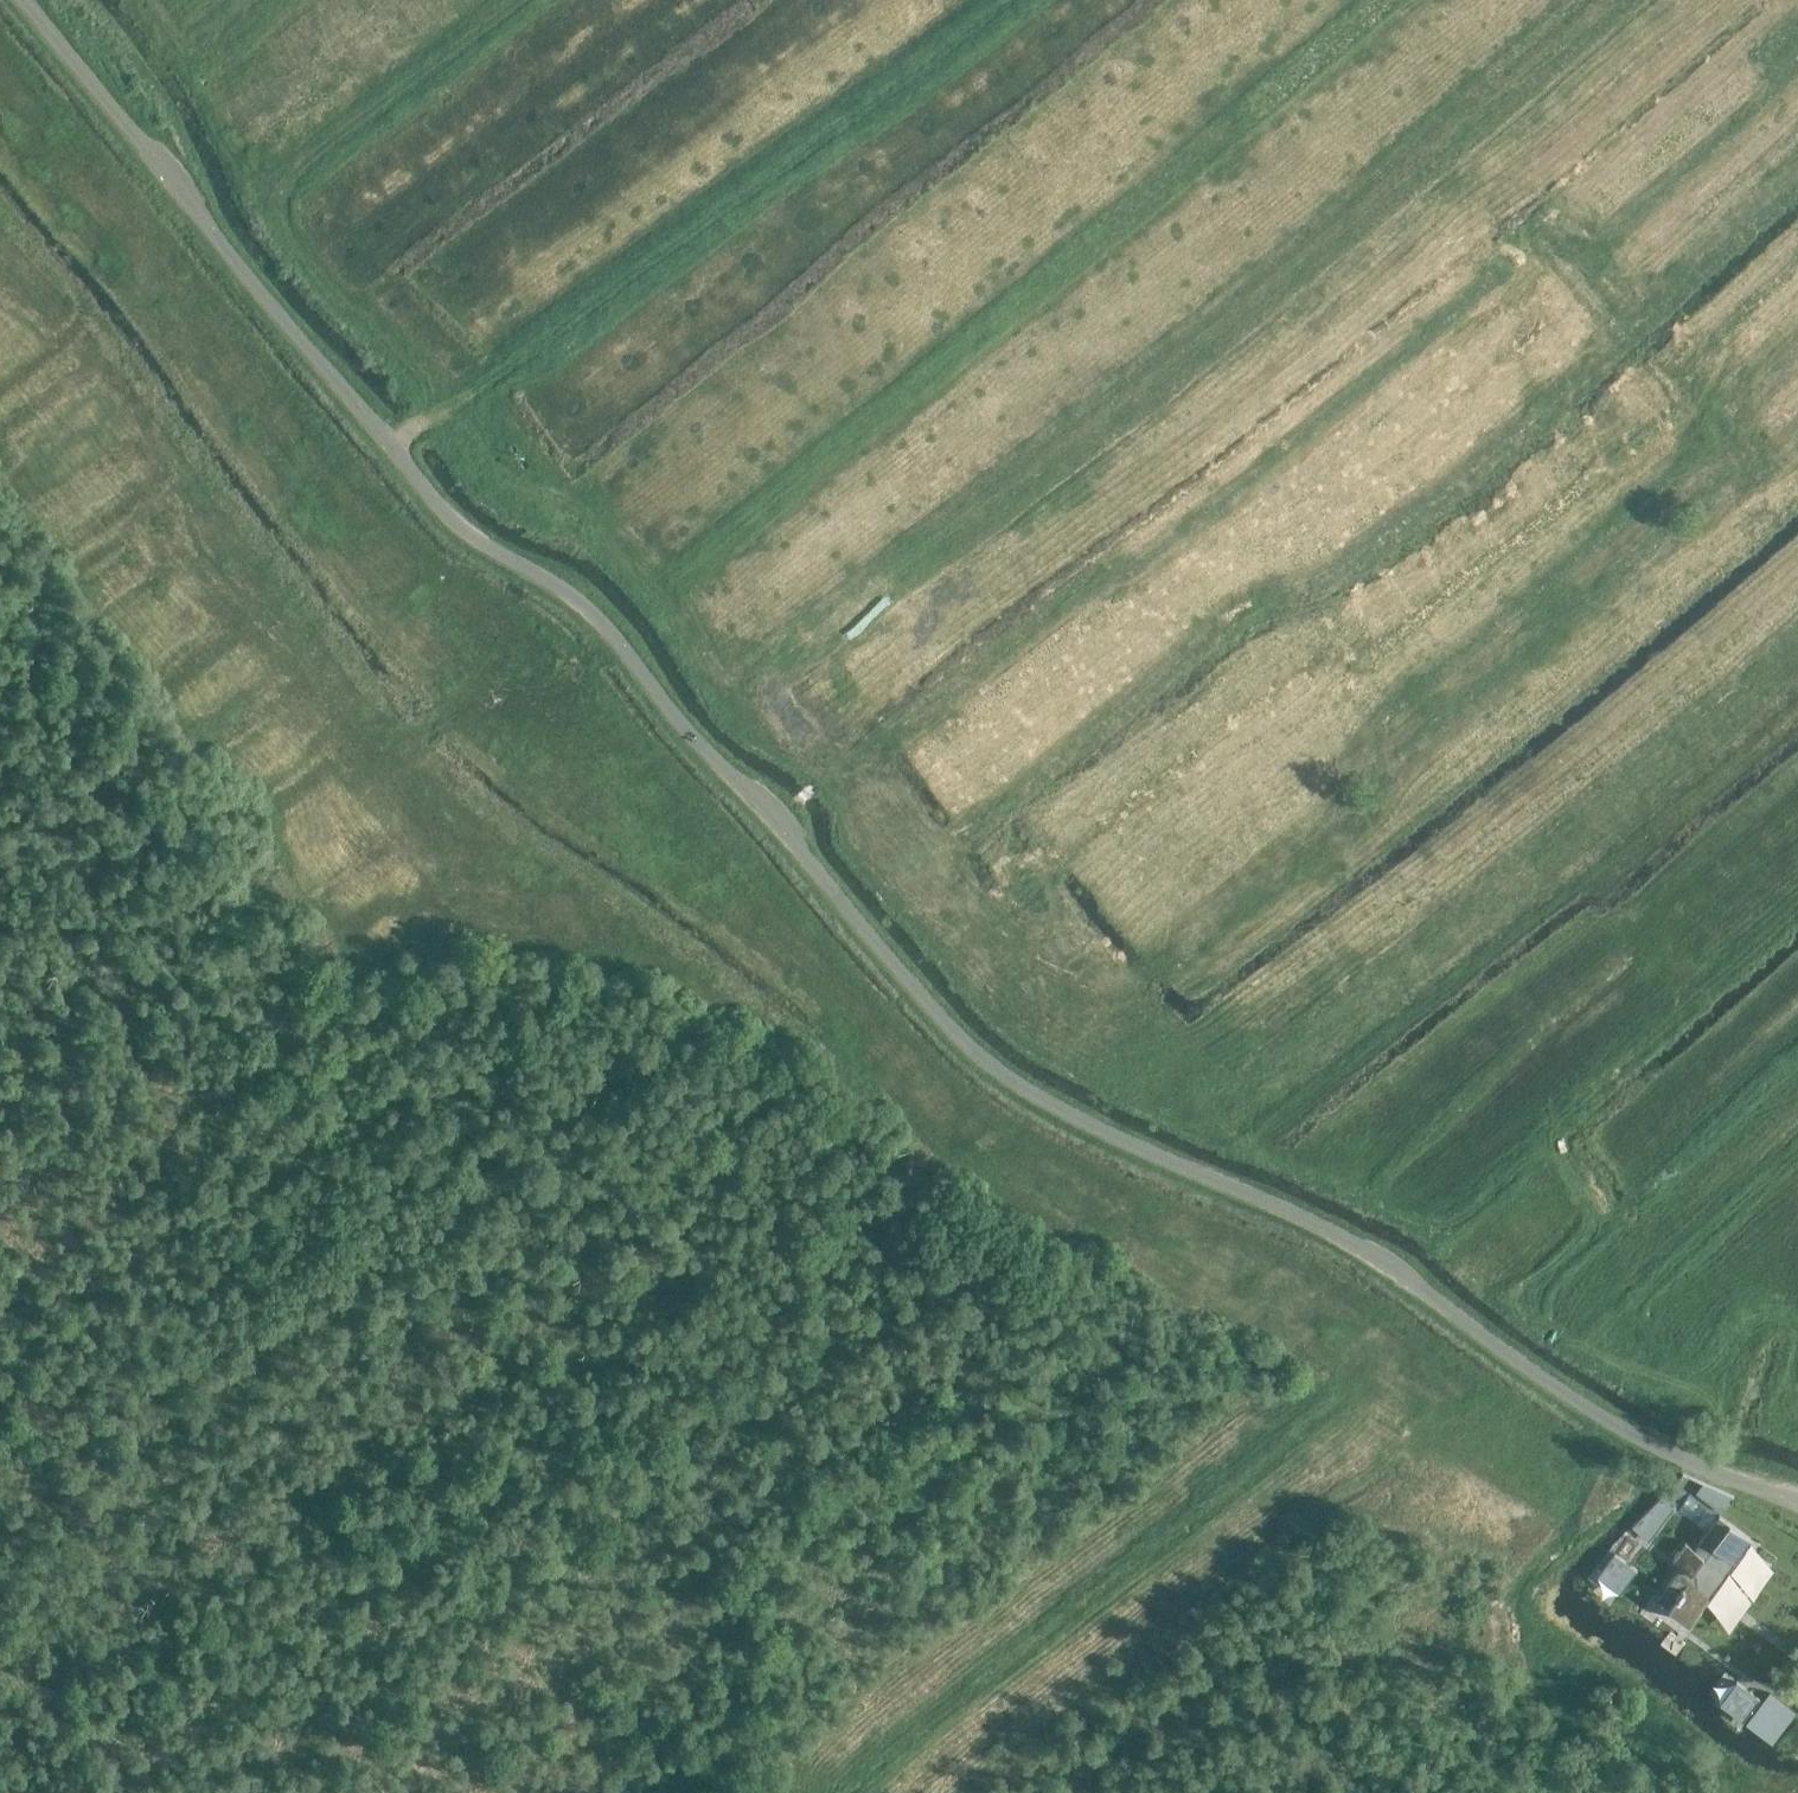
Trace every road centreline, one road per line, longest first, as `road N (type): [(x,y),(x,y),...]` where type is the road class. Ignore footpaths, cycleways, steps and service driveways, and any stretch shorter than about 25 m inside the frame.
road 1 (tertiary): [(1797,1506),(1615,1425),(1328,1230),(1110,1133),(992,1067),(680,724),(589,611),(439,509),(22,0)]
road 2 (track): [(1735,1481),(1714,1419),(1551,1336),(1537,1309),(1540,1288)]

